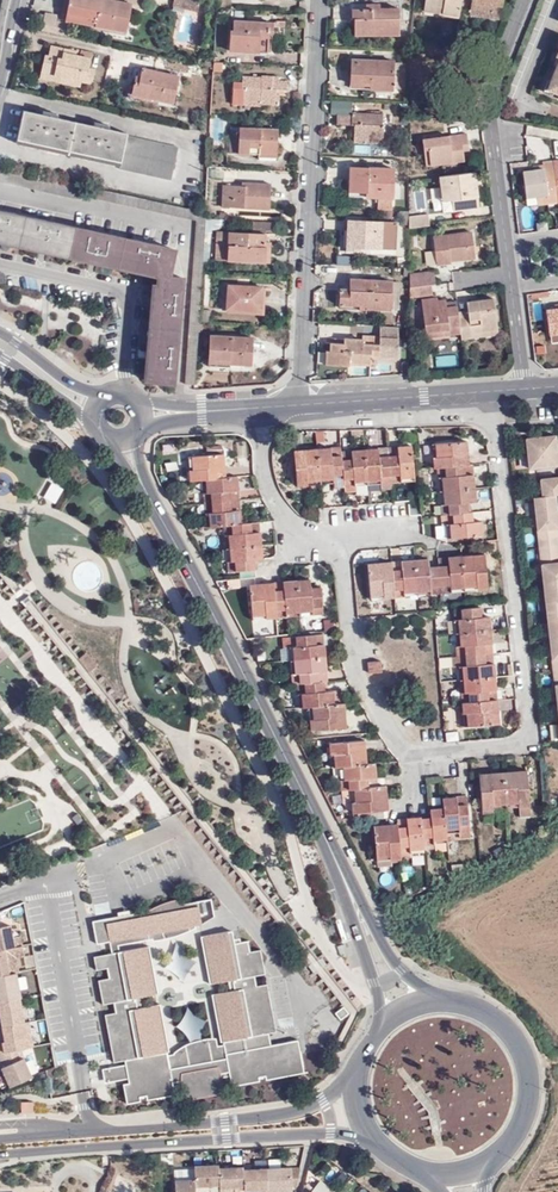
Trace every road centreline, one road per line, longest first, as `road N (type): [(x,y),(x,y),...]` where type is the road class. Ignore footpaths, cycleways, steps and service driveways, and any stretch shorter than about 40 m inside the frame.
road 1 (residential): [(260,407),(262,448),(290,527),(318,544),(341,543),(348,637),(389,733),(407,752),(441,754),(496,750),(529,732),(494,391)]
road 2 (primary): [(138,478),(346,882)]
road 3 (residential): [(316,0),(298,405)]
road 4 (residential): [(525,389),(499,146),(502,69),(528,0)]
road 5 (tertiary): [(0,1154),(282,1132),(375,1141)]
road 6 (tertiary): [(358,1071),(326,1097),(276,1117),(0,1139)]
road 7 (primary): [(489,1161),(527,1108),(526,1065),(504,1027),(444,1002)]
road 8 (residential): [(494,391),(298,405)]
road 9 (primary): [(444,1002),(404,969),(346,882)]
road 10 (primary): [(346,882),(380,1028)]
road 11 (primary): [(104,398),(0,334)]

